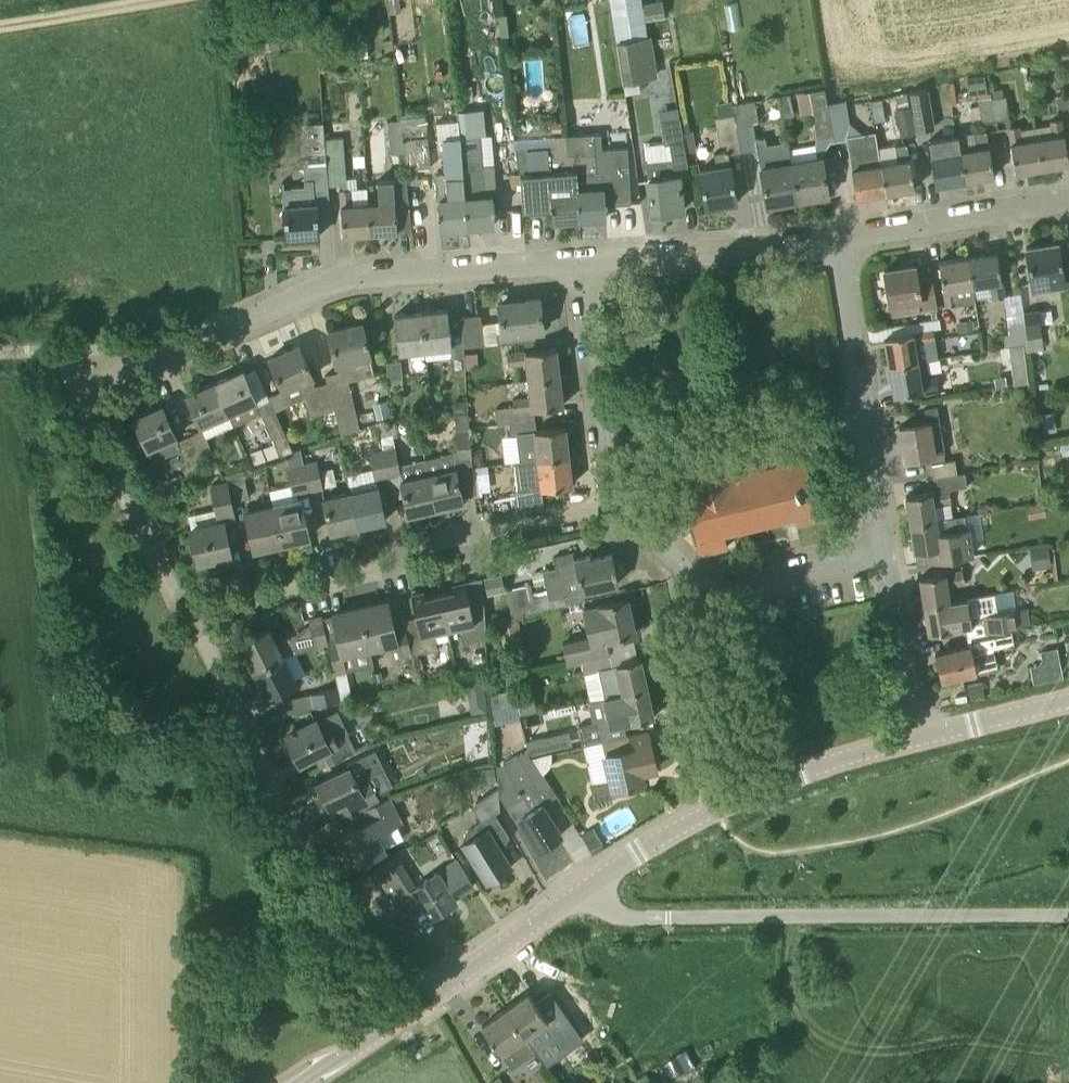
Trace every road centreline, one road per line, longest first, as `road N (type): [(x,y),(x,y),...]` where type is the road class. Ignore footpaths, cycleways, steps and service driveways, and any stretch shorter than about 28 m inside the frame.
road 1 (unclassified): [(1068,915),(606,916),(584,890)]
road 2 (residential): [(380,1031),(184,620)]
road 3 (residential): [(184,620),(607,499)]
road 4 (residential): [(164,349),(366,271),(559,260)]
road 5 (residential): [(884,552),(839,239)]
road 6 (residential): [(559,260),(839,239)]
road 7 (residential): [(184,620),(70,398)]
road 8 (tertiary): [(380,1031),(584,890)]
road 9 (residential): [(607,499),(559,260)]
road 10 (residential): [(839,239),(1068,196)]
road 11 (residential): [(747,795),(707,592)]
road 12 (tertiary): [(584,890),(675,827),(747,795)]
road 13 (residential): [(920,737),(884,552)]
road 14 (tertiary): [(747,795),(920,737)]
road 15 (residential): [(884,552),(707,592)]
road 16 (tertiary): [(920,737),(1068,700)]
road 17 (residential): [(707,592),(607,499)]
road 18 (track): [(121,0),(0,21)]

